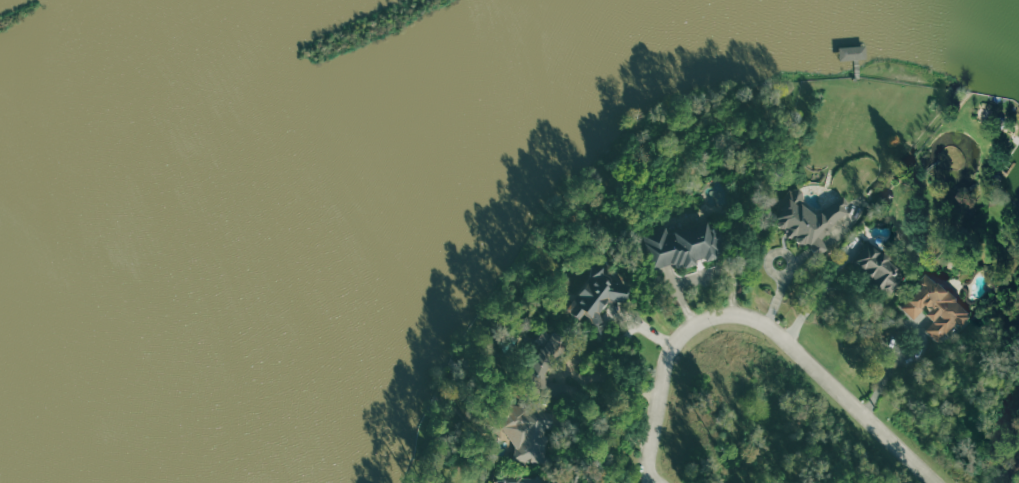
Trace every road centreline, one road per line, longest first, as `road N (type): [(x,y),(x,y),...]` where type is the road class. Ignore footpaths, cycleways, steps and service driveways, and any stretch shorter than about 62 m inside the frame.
road 1 (residential): [(935,482),(788,340),(733,315),(696,324),(674,344),(643,482)]

